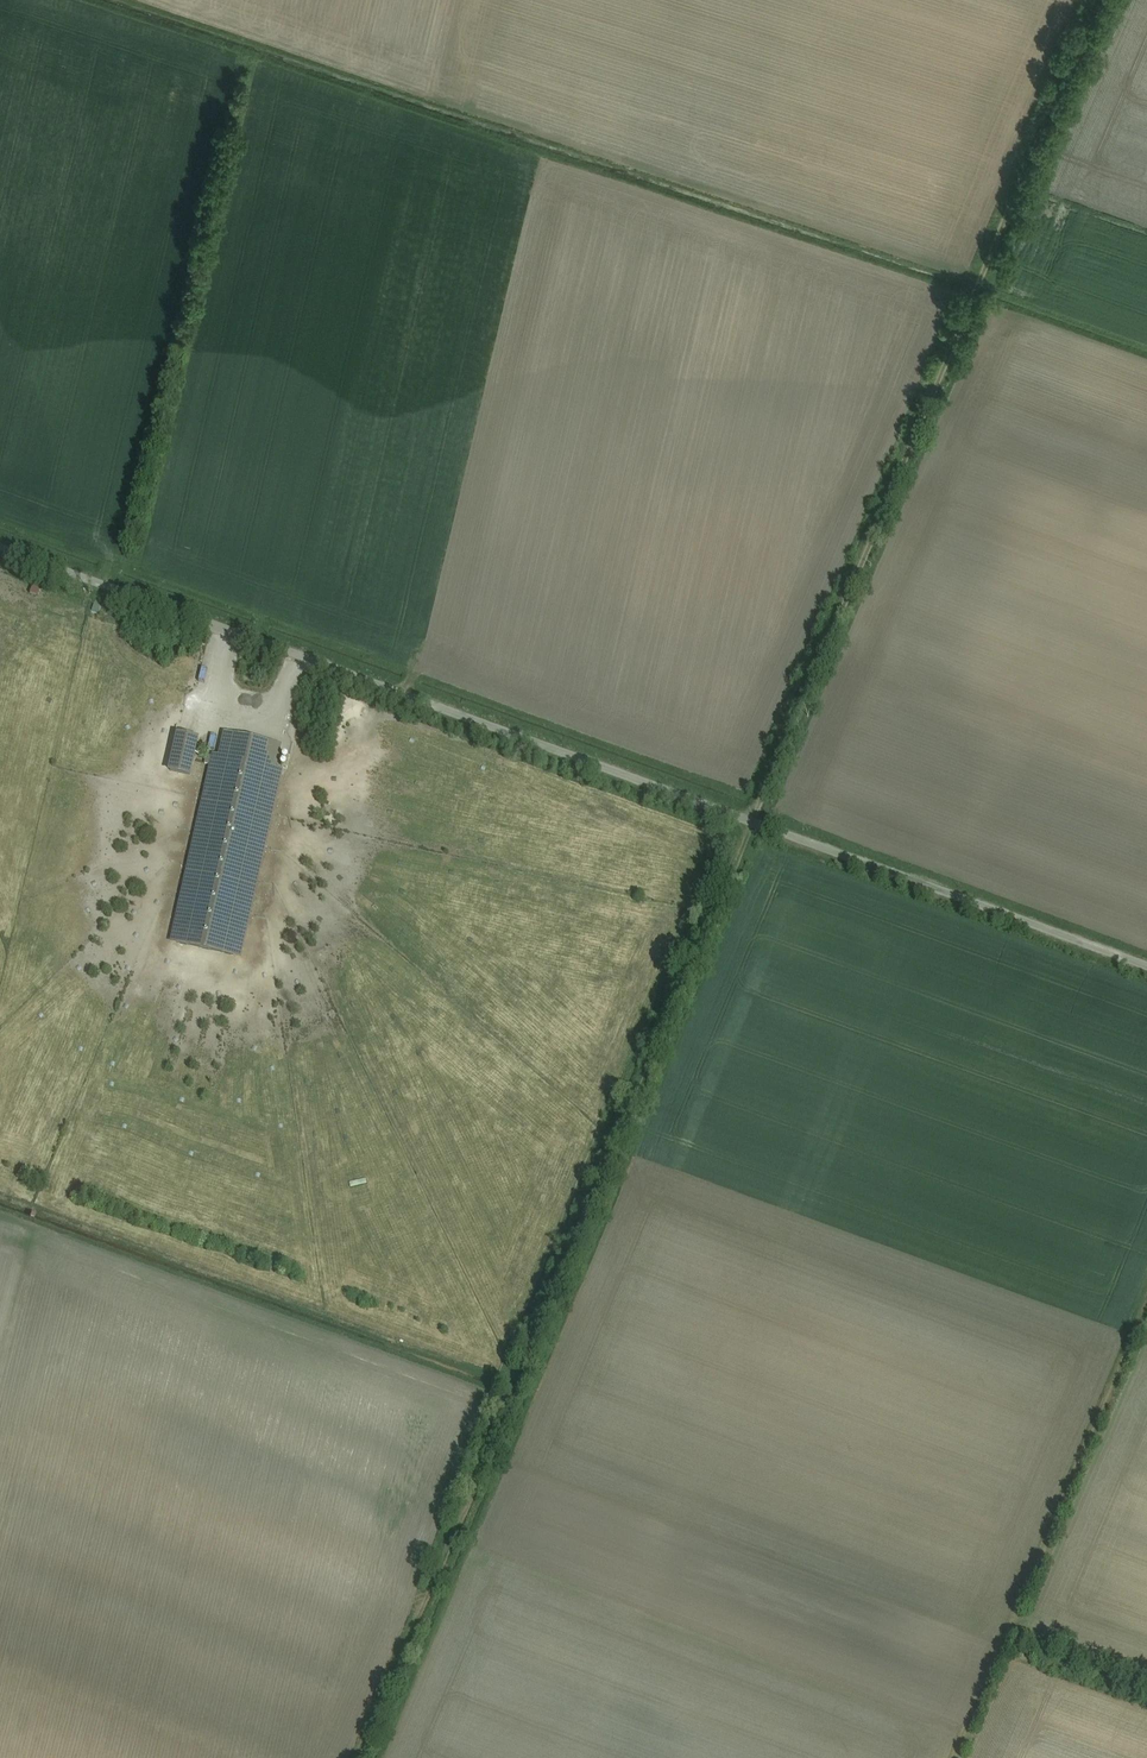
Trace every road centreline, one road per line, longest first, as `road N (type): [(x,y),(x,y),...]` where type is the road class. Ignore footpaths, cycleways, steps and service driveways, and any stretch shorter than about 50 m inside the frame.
road 1 (track): [(1097,0),(360,1757)]
road 2 (unclassified): [(0,550),(1146,968)]
road 3 (track): [(1146,1308),(958,1757)]

